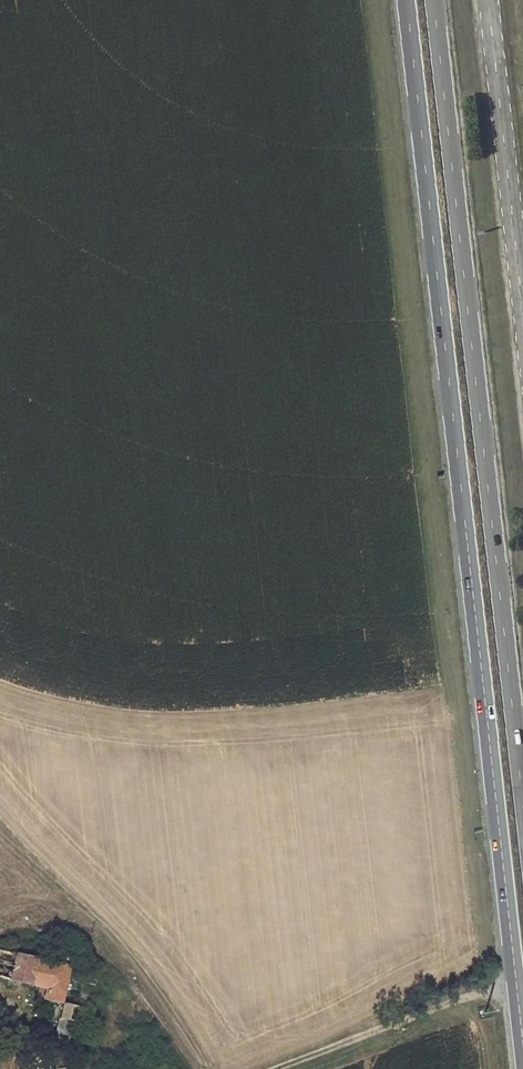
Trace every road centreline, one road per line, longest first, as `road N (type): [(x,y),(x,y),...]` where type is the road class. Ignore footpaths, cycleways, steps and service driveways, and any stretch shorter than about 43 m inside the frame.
road 1 (trunk): [(406,0),(522,1048)]
road 2 (trunk): [(522,803),(434,0)]
road 3 (track): [(0,926),(69,922),(112,952),(193,1068)]
road 4 (track): [(274,1068),(516,984)]

